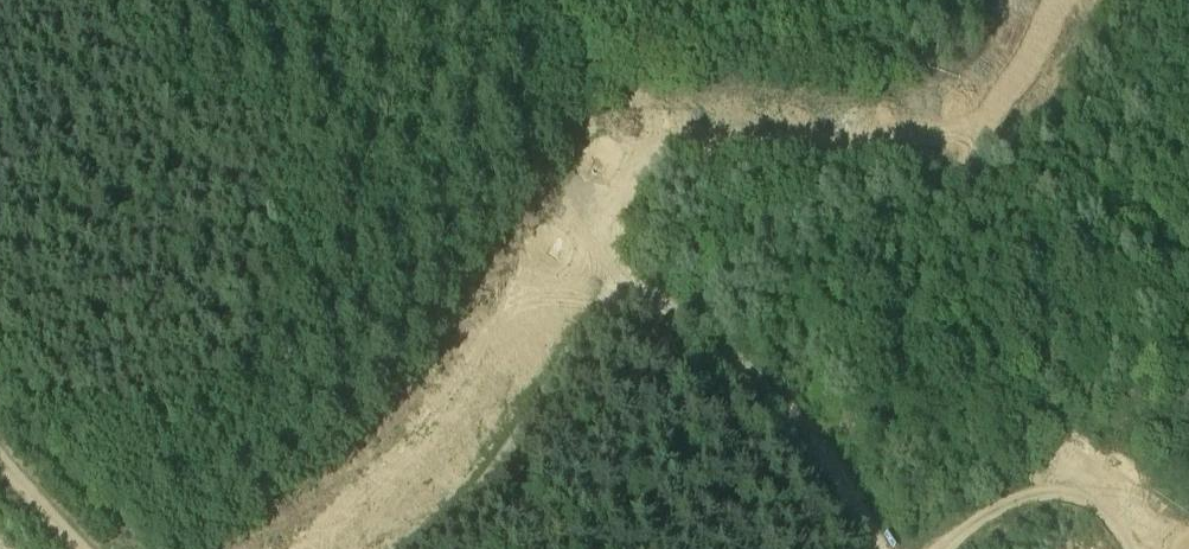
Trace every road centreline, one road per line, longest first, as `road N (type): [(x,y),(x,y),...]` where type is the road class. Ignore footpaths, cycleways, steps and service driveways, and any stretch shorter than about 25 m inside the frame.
road 1 (track): [(412,548),(467,498),(579,325),(620,284),(669,296),(799,416),(891,548)]
road 2 (track): [(946,548),(1003,508),(1056,496),(1094,511),(1126,548)]

